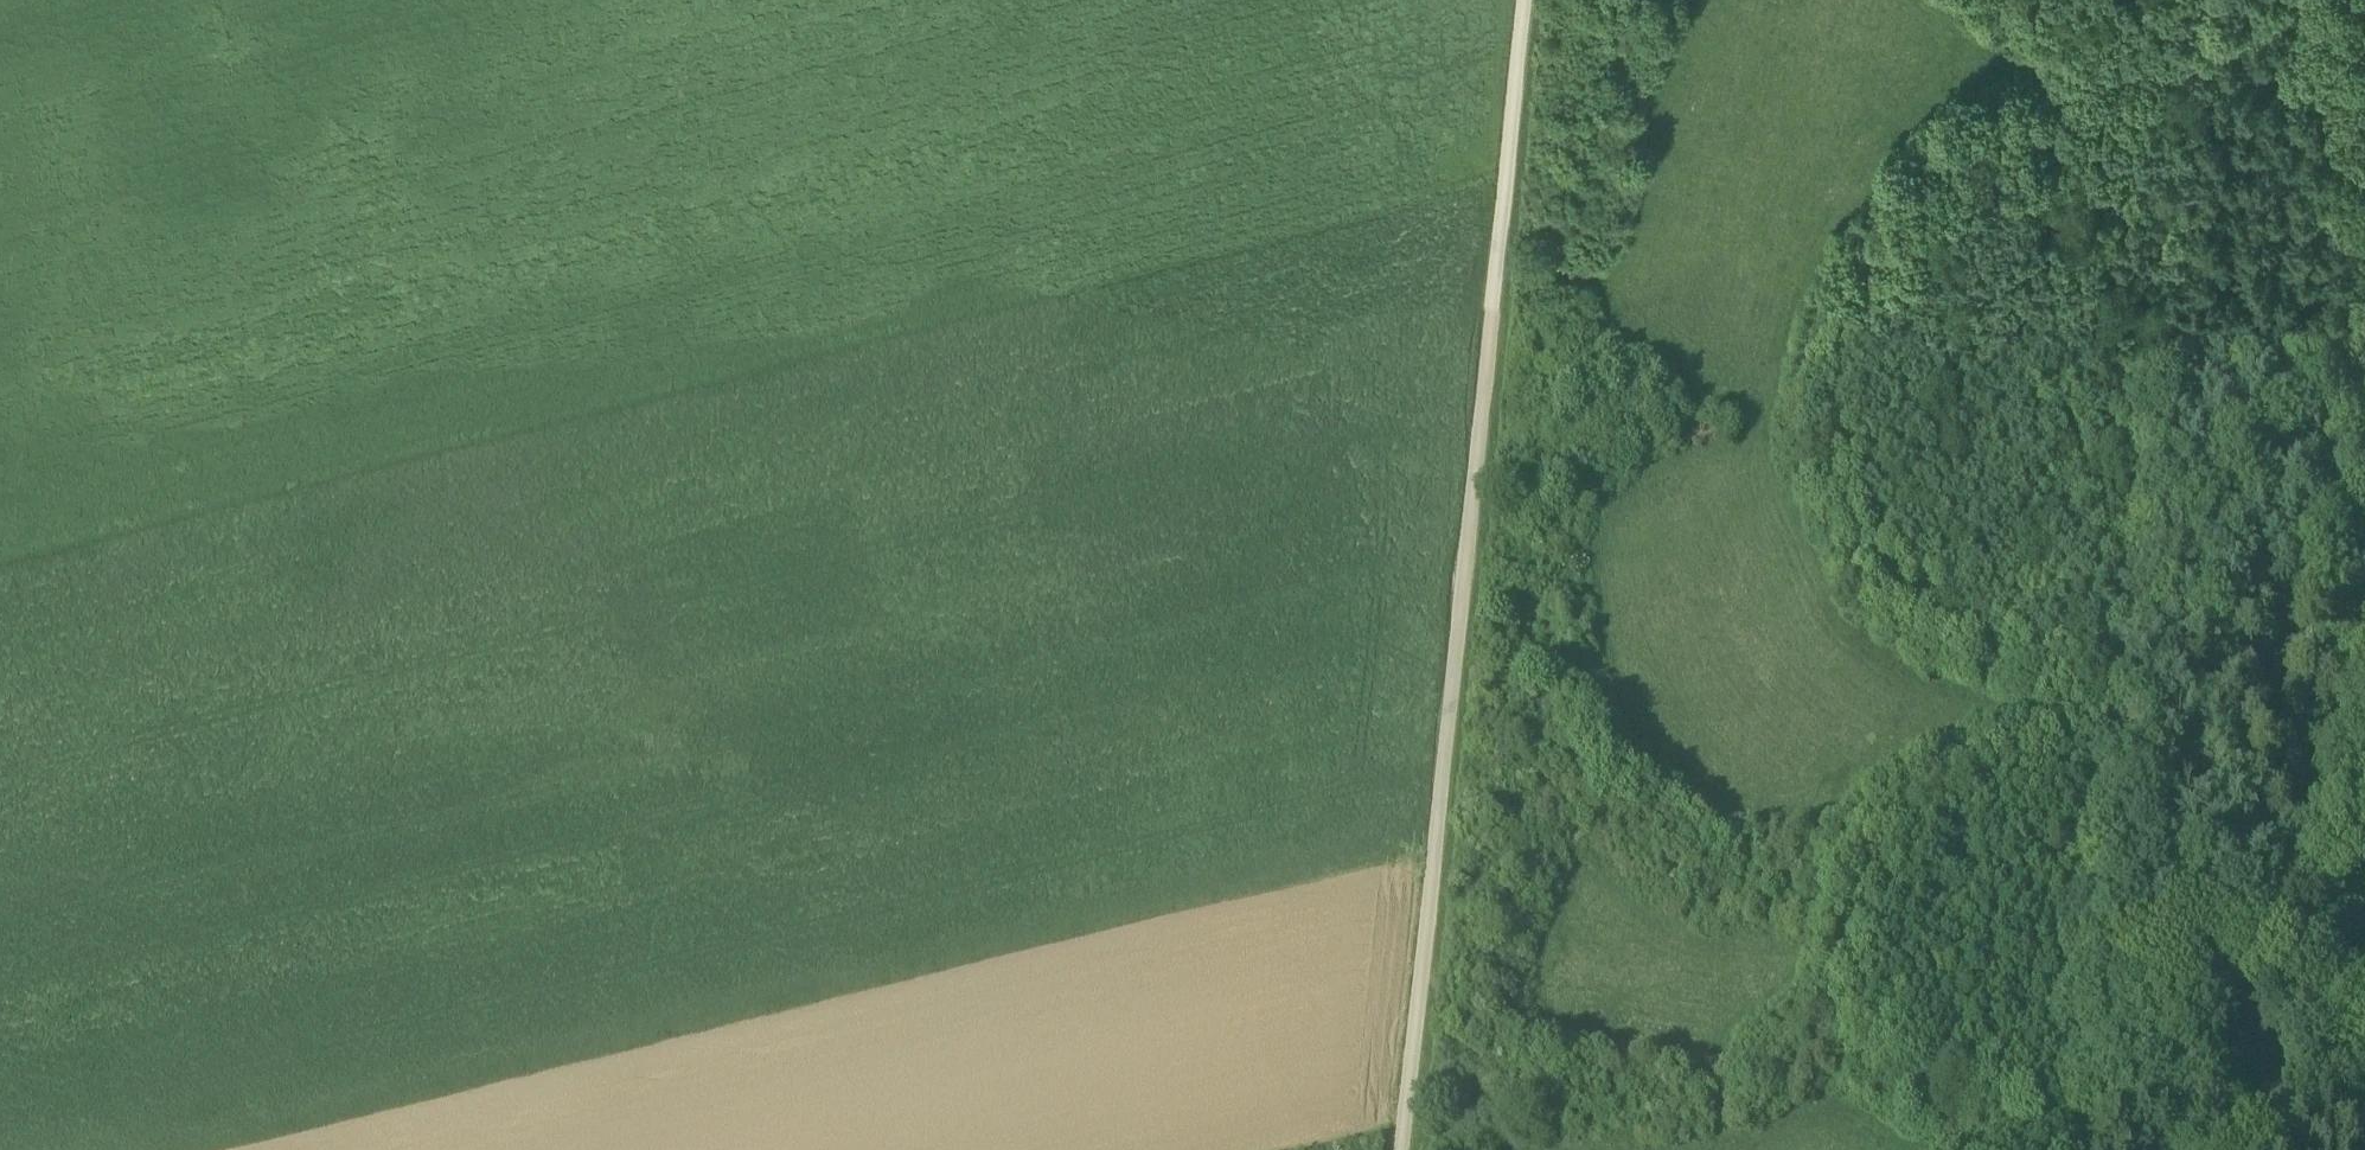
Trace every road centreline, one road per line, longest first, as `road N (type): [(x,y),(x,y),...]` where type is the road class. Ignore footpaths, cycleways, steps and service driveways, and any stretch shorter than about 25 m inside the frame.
road 1 (track): [(1400,1149),(1520,0)]

